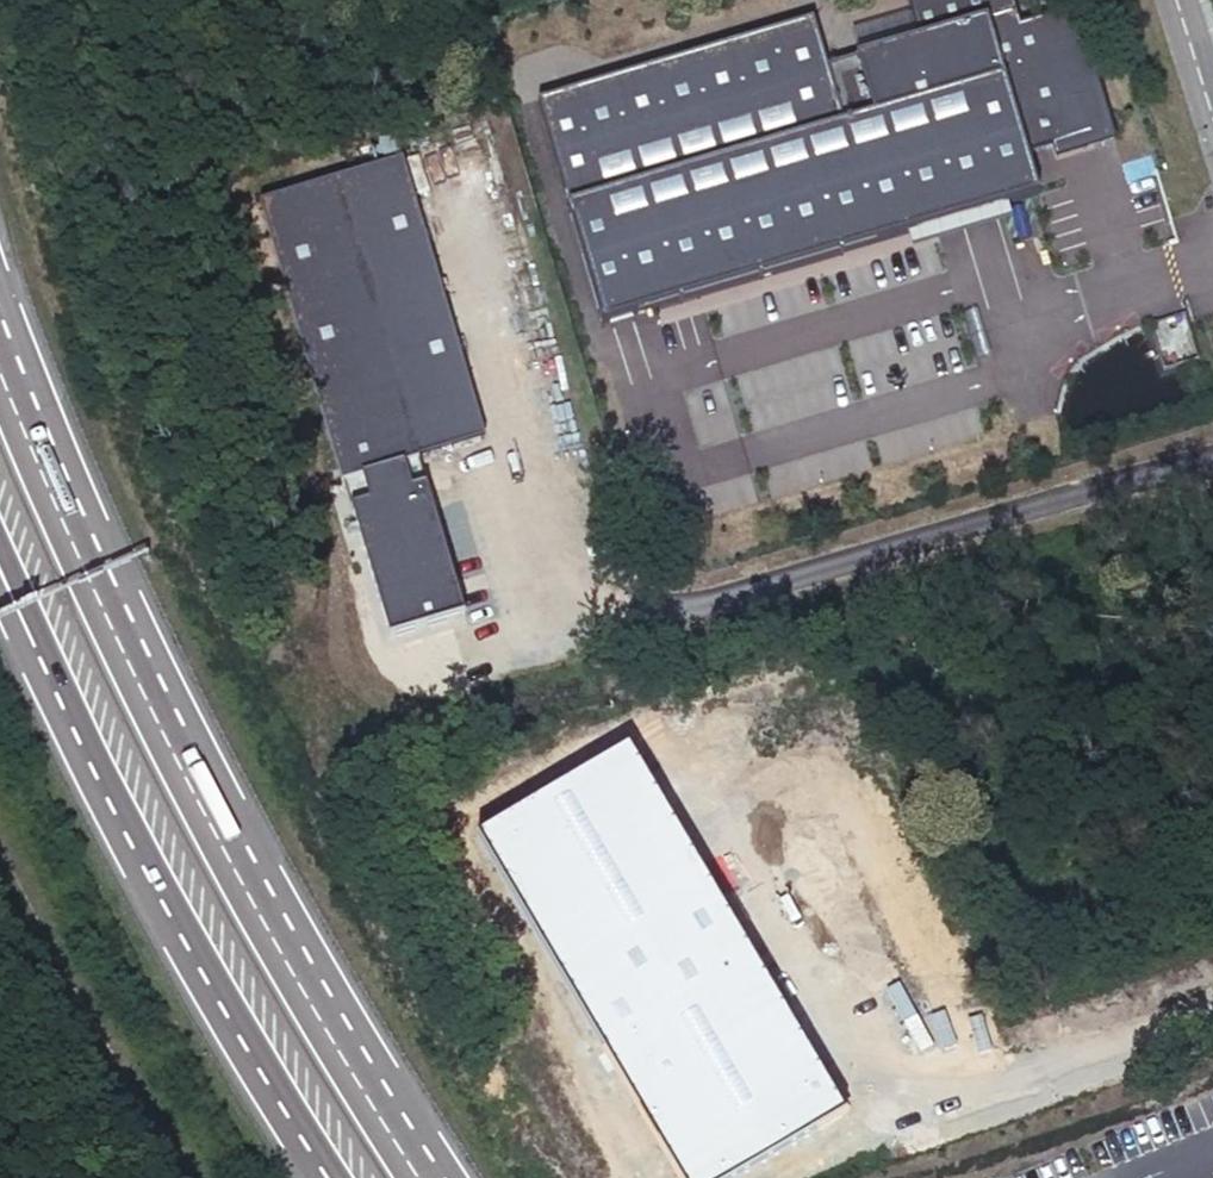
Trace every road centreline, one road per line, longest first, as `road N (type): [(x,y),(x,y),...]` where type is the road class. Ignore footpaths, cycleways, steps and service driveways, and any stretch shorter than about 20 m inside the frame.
road 1 (trunk): [(419,1177),(139,656),(0,329)]
road 2 (trunk): [(0,572),(146,874),(326,1177)]
road 3 (track): [(191,1177),(76,1015),(0,854)]
road 4 (unclassified): [(1212,124),(1175,0)]

